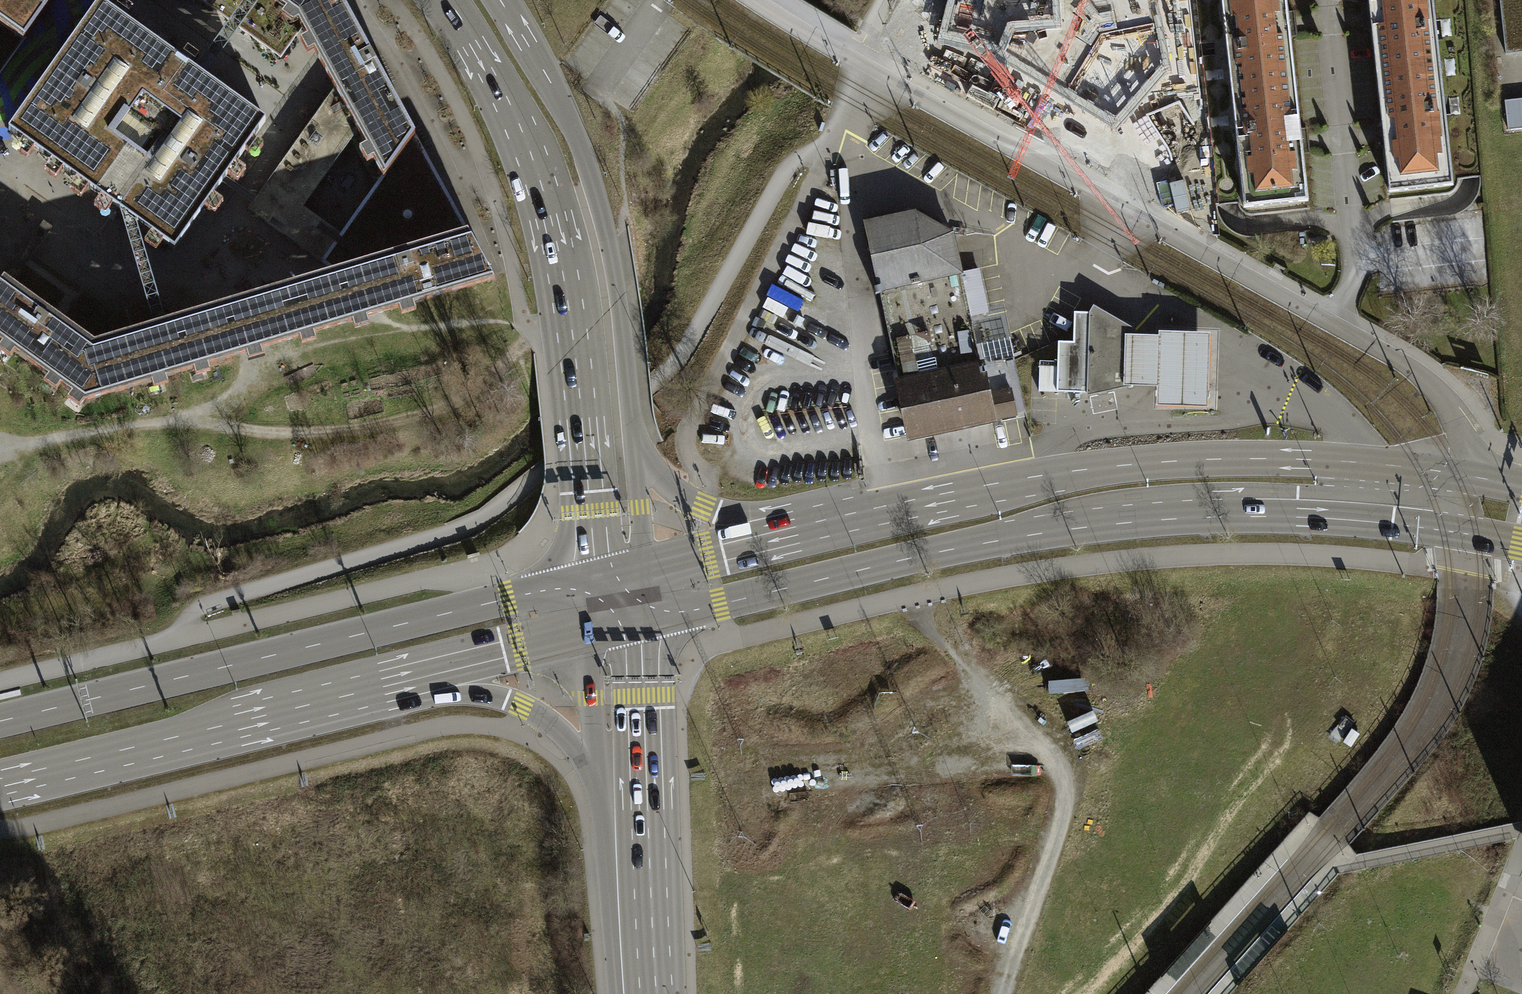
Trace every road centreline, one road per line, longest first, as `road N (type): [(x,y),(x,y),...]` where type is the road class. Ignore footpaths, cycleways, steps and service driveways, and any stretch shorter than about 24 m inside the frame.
road 1 (secondary): [(1467,476),(1364,461),(1149,463),(1006,480),(805,523)]
road 2 (unclassified): [(1330,324),(755,0)]
road 3 (secondary): [(588,577),(0,724)]
road 4 (secondary): [(444,0),(509,107),(553,242),(575,374),(588,577)]
road 5 (track): [(0,446),(156,422),(305,434),(408,422),(473,394),(516,349)]
road 6 (secondary): [(641,623),(916,556),(1116,524)]
road 7 (secondary): [(633,436),(600,209),(553,87),(499,0)]
road 8 (secondary): [(1116,524),(1274,516),(1390,523),(1521,545)]
road 9 (secondary): [(0,778),(378,687)]
road 10 (unclassified): [(1116,524),(1196,495),(1406,499),(1451,492),(1467,476)]
road 11 (residential): [(1330,324),(1355,260),(1328,0)]
road 12 (secondary): [(643,900),(641,623)]
road 13 (secondary): [(378,687),(508,700),(552,727),(601,776)]
road 14 (unclassified): [(1467,476),(1457,423),(1416,373),(1330,324)]
road 15 (secondary): [(378,687),(588,636)]
road 16 (secondary): [(805,523),(697,504),(662,479),(633,436)]
road 17 (secondary): [(805,523),(641,564)]
road 18 (secondary): [(588,636),(601,776)]
road 19 (secondary): [(601,776),(643,900)]
road 20 (secondary): [(641,564),(633,436)]

